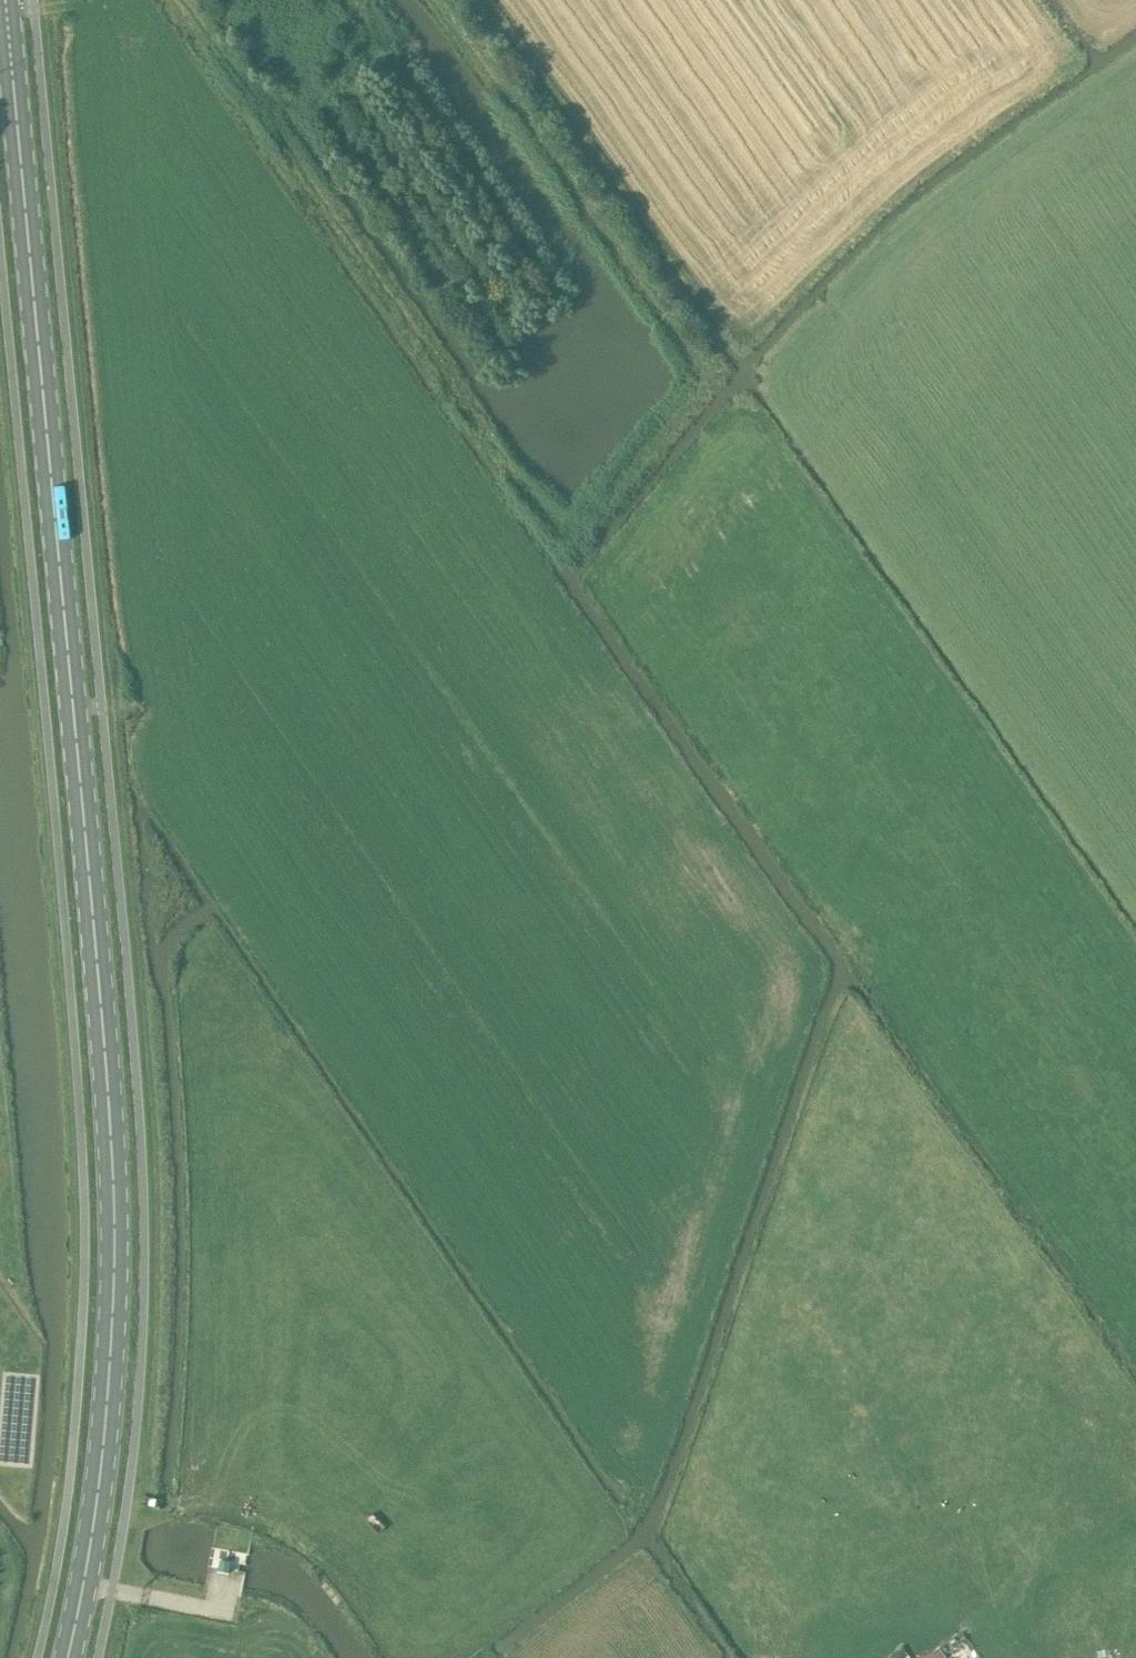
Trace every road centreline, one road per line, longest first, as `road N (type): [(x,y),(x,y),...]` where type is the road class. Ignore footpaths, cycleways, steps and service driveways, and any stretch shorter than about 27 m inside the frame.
road 1 (primary): [(70,1657),(88,1582),(115,1366),(116,1161),(8,10)]

